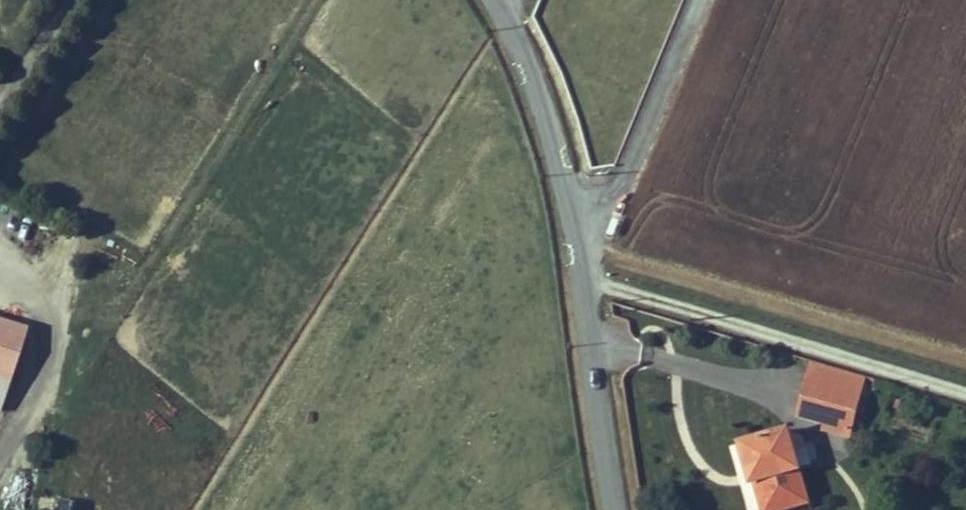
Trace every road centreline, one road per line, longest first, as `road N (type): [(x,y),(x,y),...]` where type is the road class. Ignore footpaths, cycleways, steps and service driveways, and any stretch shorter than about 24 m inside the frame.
road 1 (unclassified): [(491,0),(549,141),(612,509)]
road 2 (track): [(0,277),(33,299),(43,359),(0,433)]

